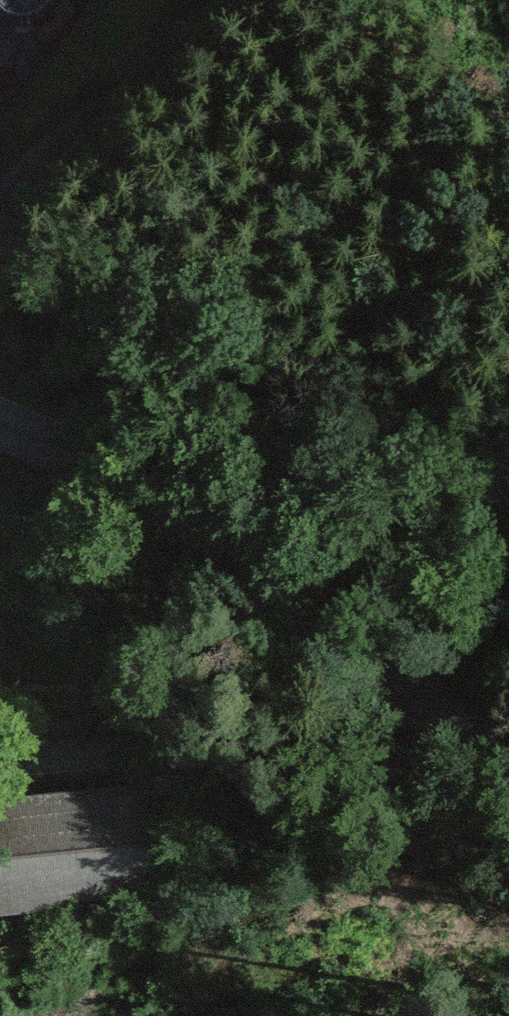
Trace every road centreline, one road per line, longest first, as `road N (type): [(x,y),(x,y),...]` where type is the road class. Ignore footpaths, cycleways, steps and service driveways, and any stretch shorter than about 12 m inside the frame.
road 1 (track): [(508,670),(341,506),(198,399),(37,300),(0,249)]
road 2 (residential): [(0,423),(187,514),(508,771)]
road 3 (track): [(508,775),(285,691),(140,673)]
road 4 (track): [(0,200),(29,156),(232,0)]

